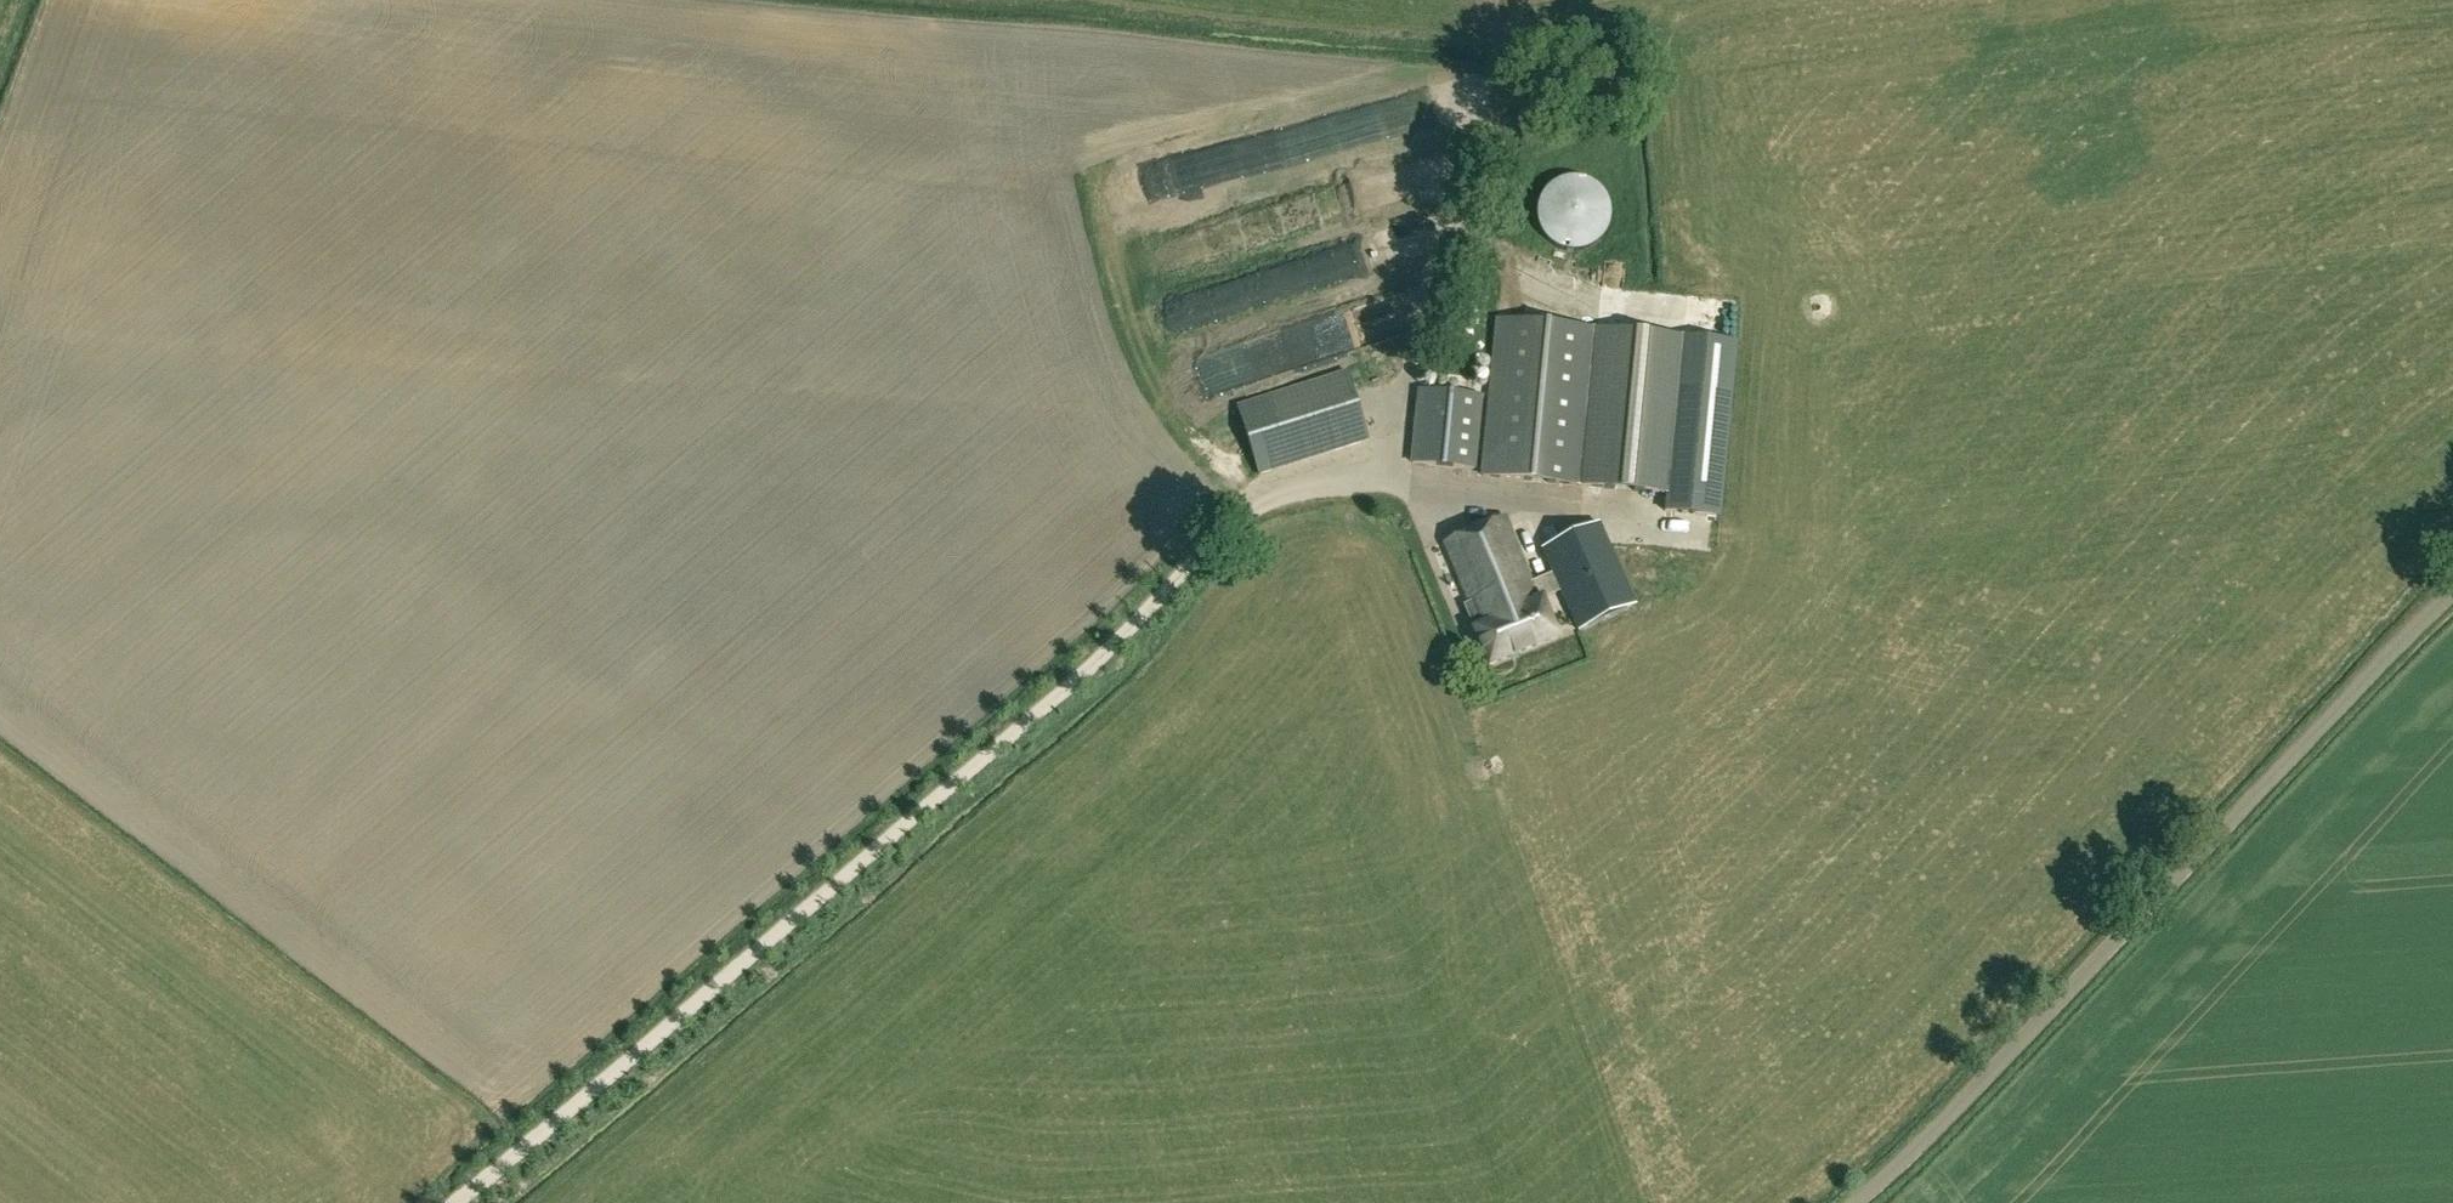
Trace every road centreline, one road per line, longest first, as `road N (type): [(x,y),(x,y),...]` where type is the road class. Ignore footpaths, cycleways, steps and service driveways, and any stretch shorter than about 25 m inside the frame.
road 1 (unclassified): [(455,1202),(1268,498)]
road 2 (unclassified): [(2452,588),(1904,1161),(1853,1202)]

